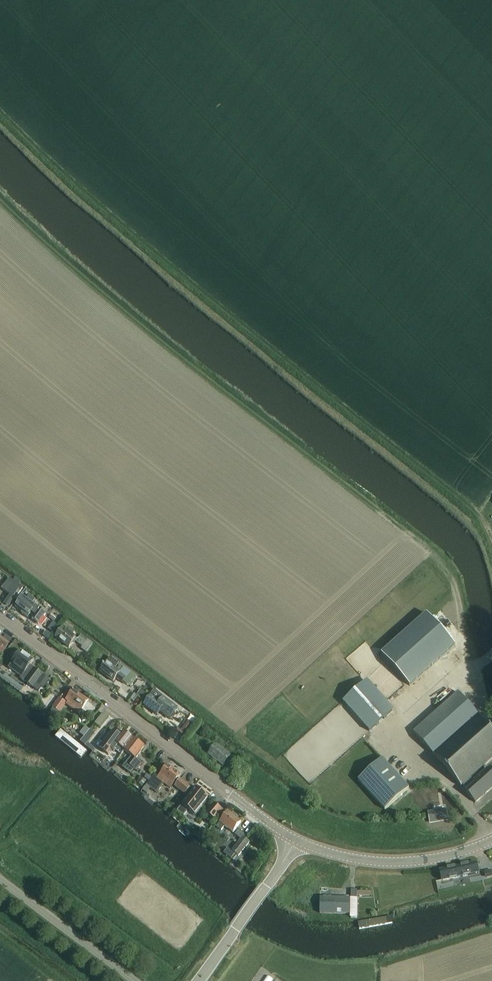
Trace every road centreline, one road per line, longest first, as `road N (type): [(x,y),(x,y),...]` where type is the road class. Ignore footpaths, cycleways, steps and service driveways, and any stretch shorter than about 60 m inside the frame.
road 1 (secondary): [(296,839),(0,617)]
road 2 (secondary): [(296,839),(380,862),(437,858),(491,840)]
road 3 (unclassified): [(198,980),(296,839)]
road 4 (unclassified): [(134,980),(0,880)]

